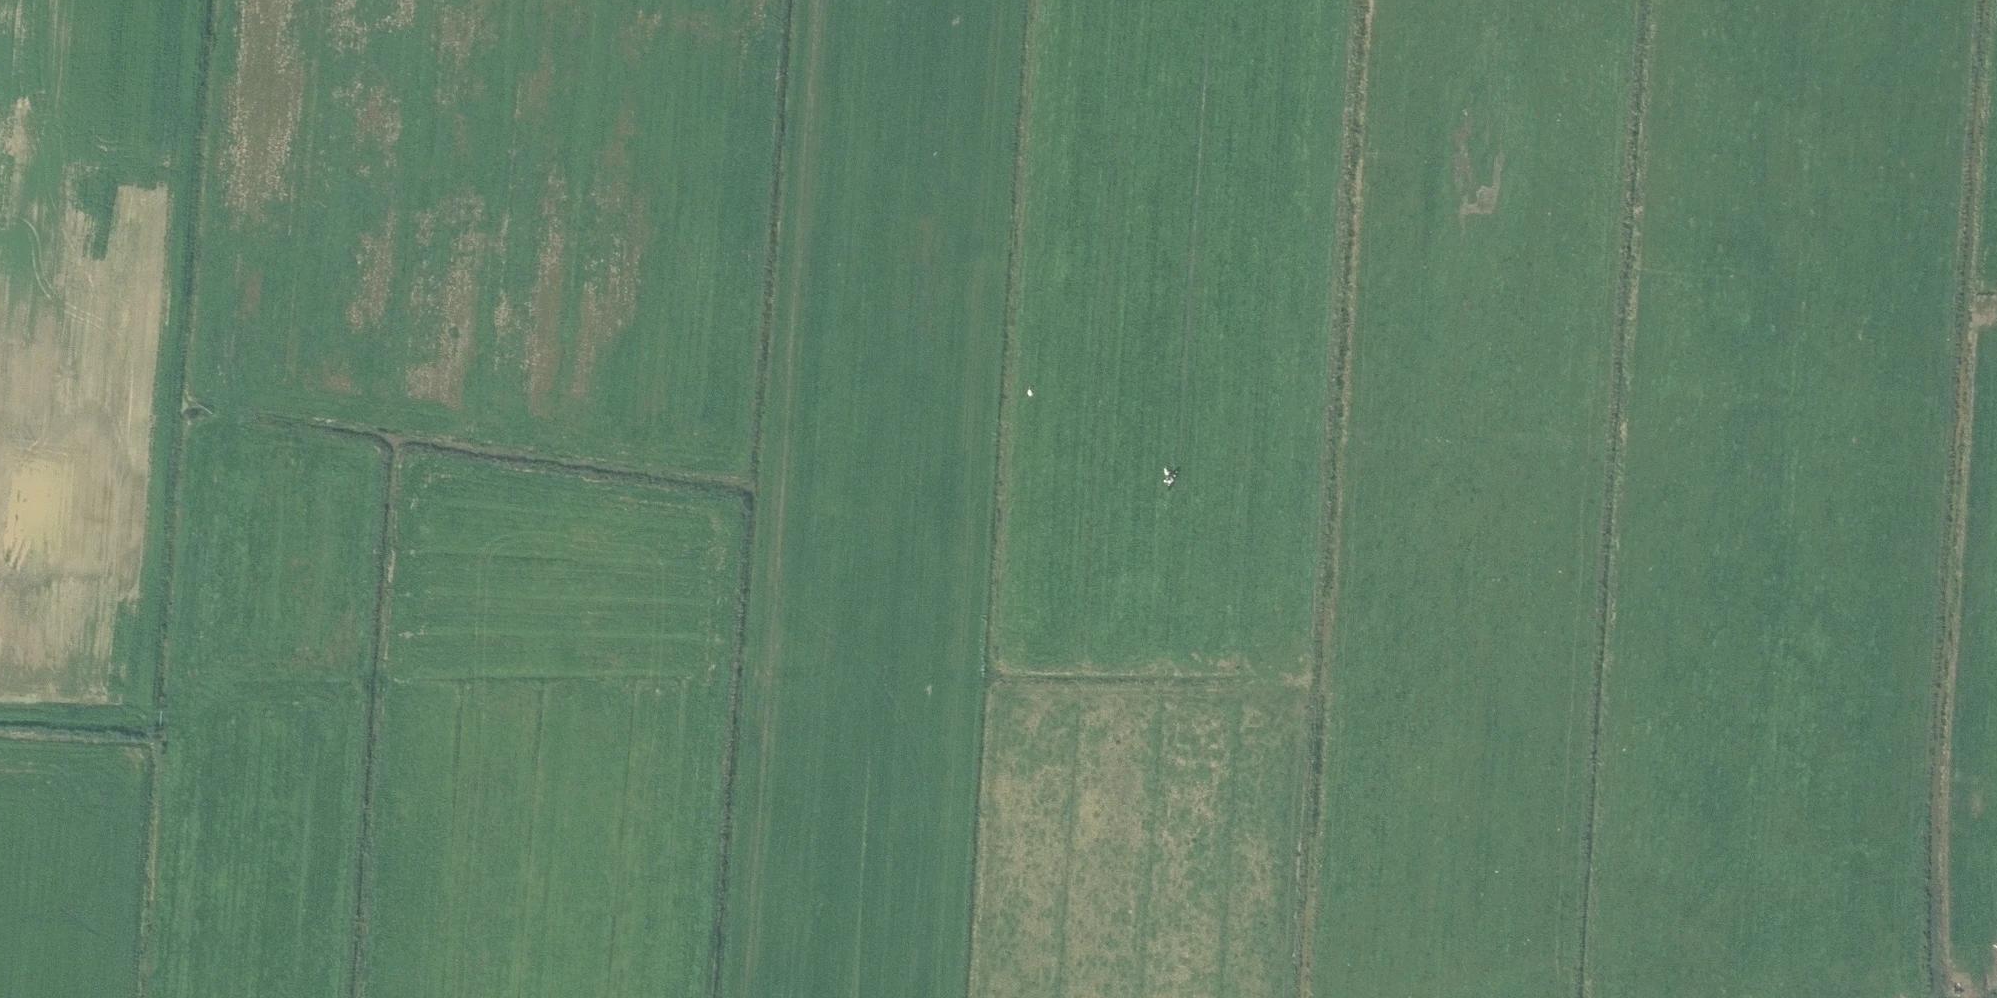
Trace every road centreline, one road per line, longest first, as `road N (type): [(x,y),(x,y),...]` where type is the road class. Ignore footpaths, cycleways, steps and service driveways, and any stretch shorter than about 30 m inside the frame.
road 1 (track): [(0,711),(161,720)]

